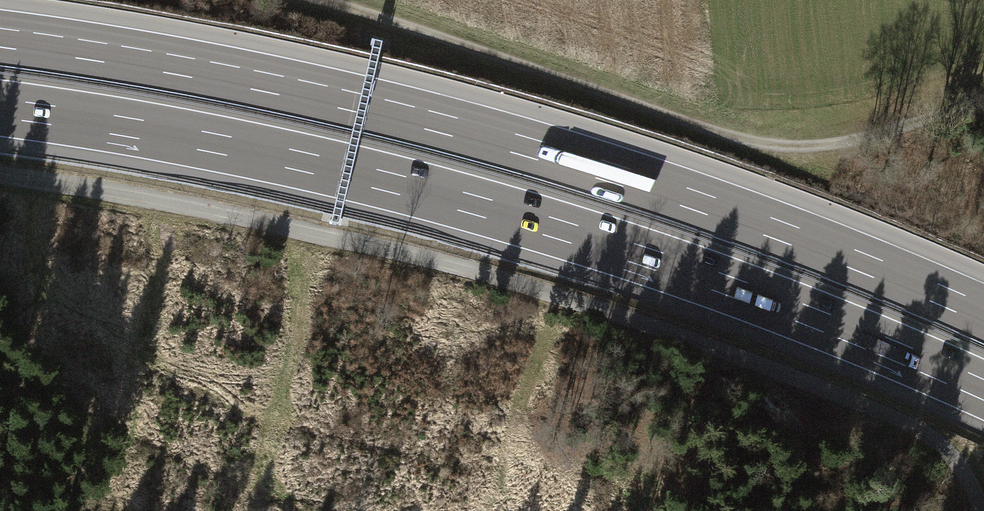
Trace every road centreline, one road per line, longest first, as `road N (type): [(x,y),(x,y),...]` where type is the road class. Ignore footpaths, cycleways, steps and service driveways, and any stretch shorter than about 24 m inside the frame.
road 1 (track): [(983,510),(960,467),(913,427),(770,369),(471,268),(224,214),(0,182)]
road 2 (motorway): [(0,108),(215,143),(476,205),(730,286),(983,390)]
road 3 (motorway): [(983,324),(751,230),(492,147),(225,84),(0,47)]
road 4 (track): [(312,0),(734,137),(795,149),(870,143),(983,107)]

